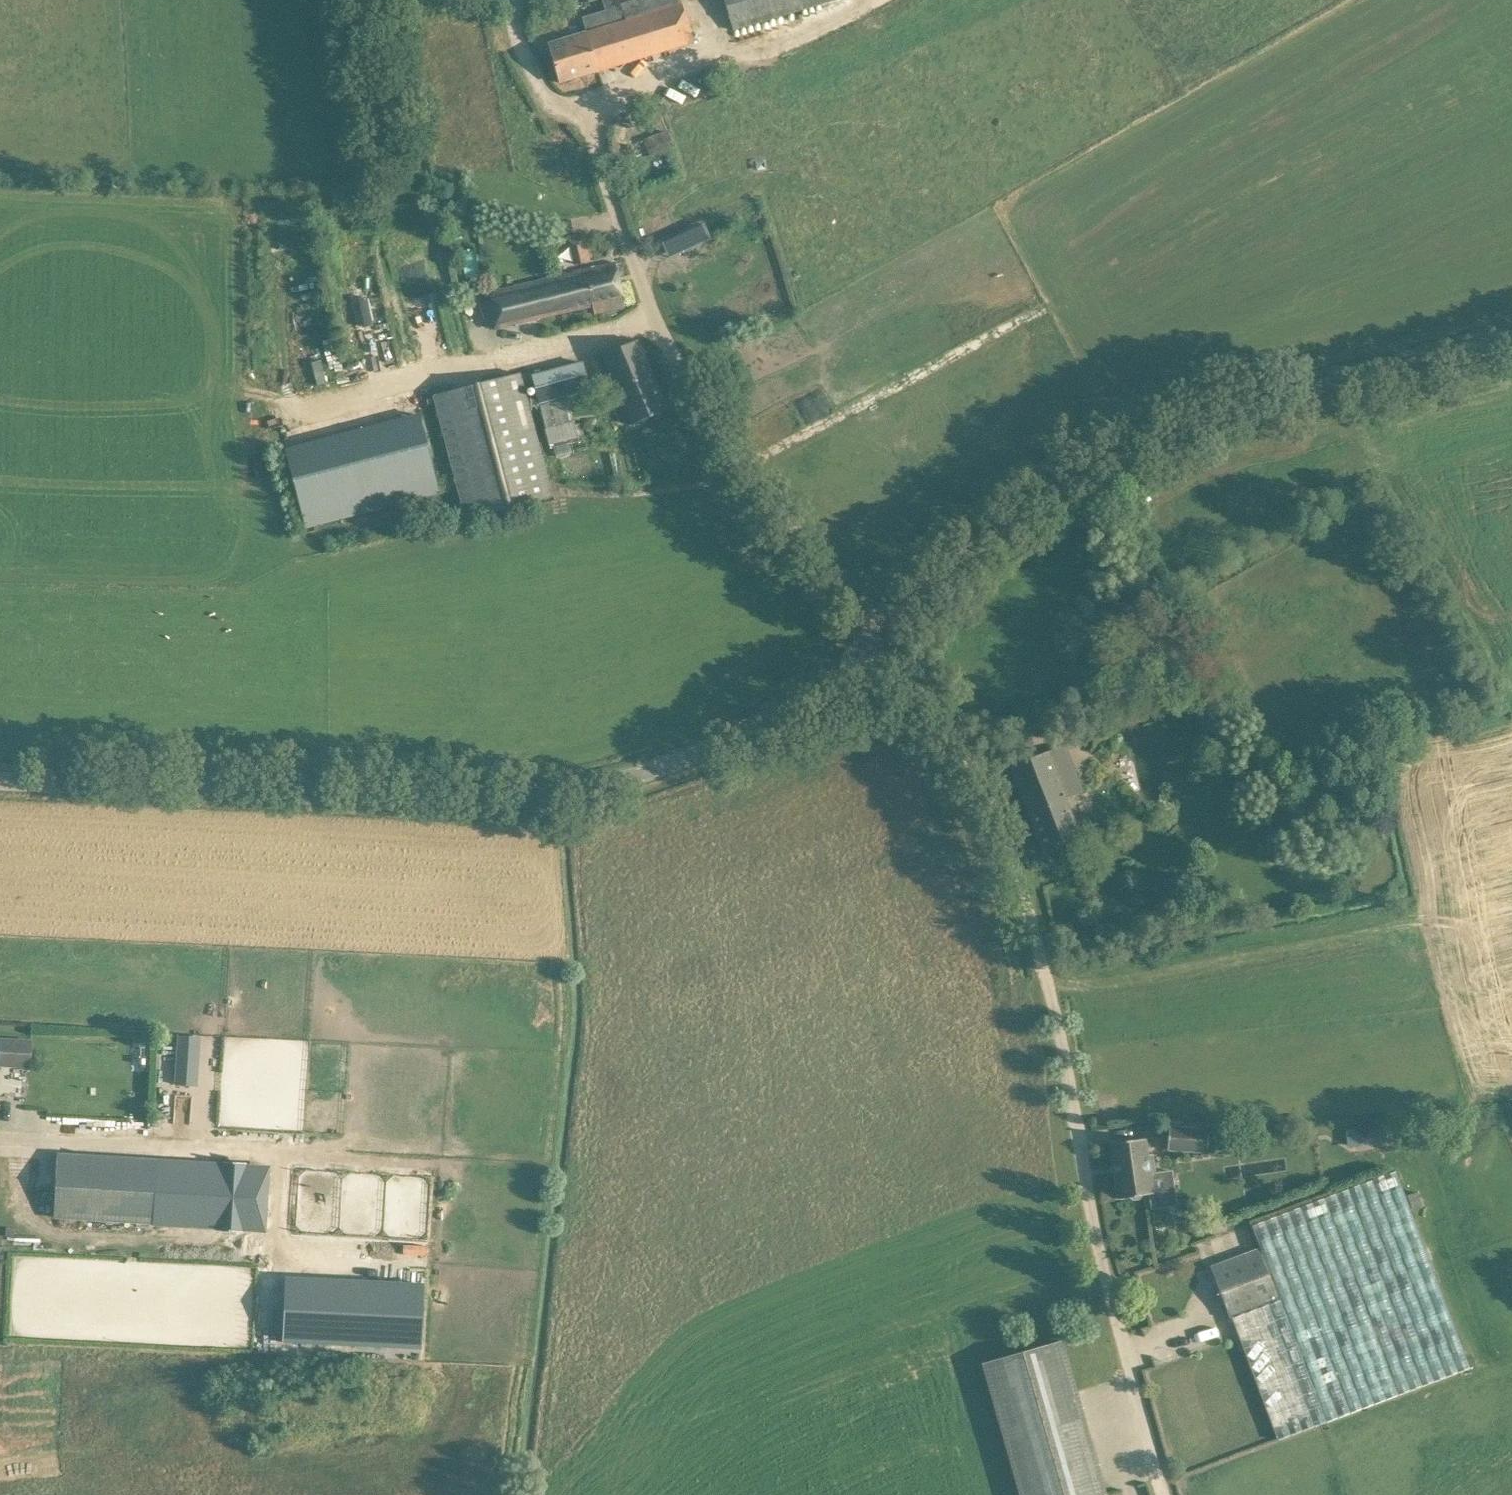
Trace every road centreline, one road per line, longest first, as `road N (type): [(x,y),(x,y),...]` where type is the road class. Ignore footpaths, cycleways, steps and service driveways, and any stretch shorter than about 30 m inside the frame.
road 1 (unclassified): [(0,779),(499,799),(568,793),(723,744),(878,633)]
road 2 (unclassified): [(878,633),(969,758),(1026,895),(1168,1494)]
road 3 (unclassified): [(878,633),(1042,494),(1119,449),(1511,346)]
road 4 (unclassified): [(878,633),(739,468),(692,397),(641,291),(594,125)]

